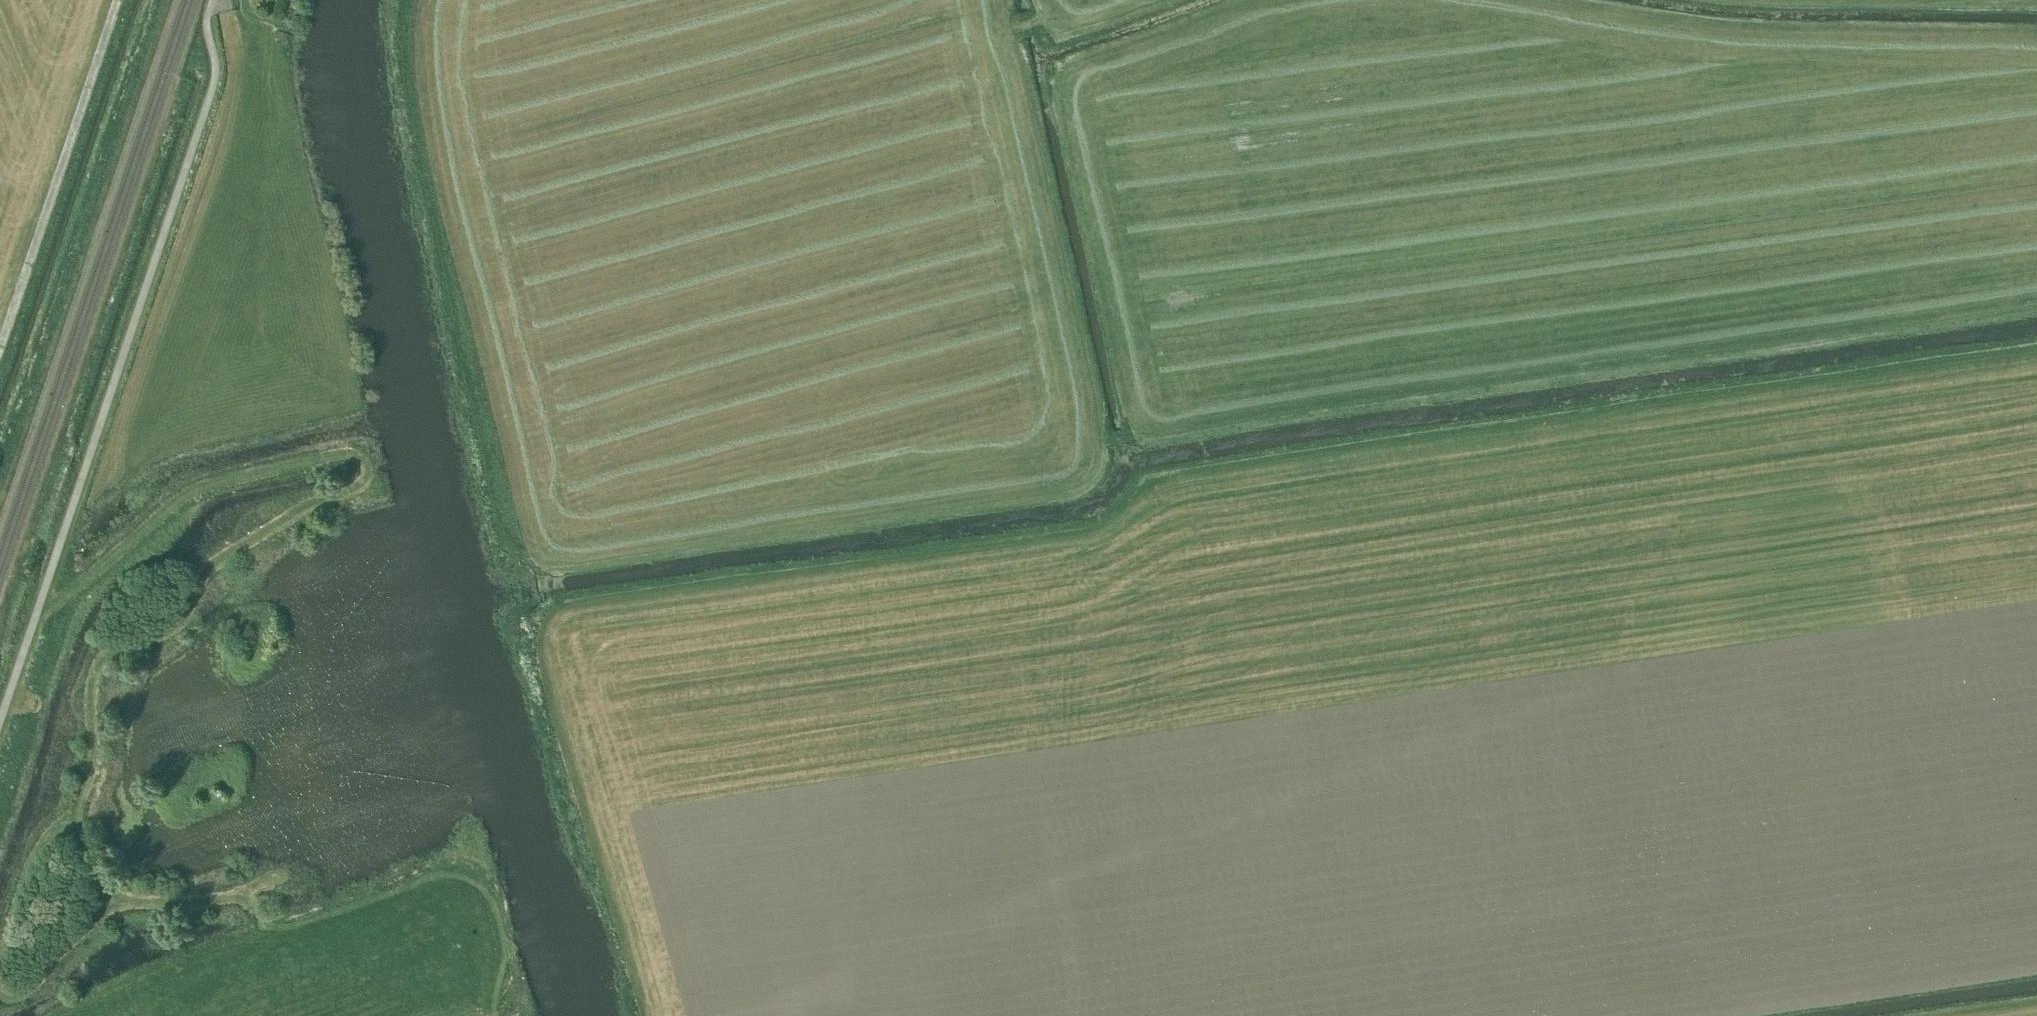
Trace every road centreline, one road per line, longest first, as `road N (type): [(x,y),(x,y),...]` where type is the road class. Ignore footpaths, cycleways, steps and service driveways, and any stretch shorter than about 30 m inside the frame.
road 1 (track): [(0,345),(113,0)]

